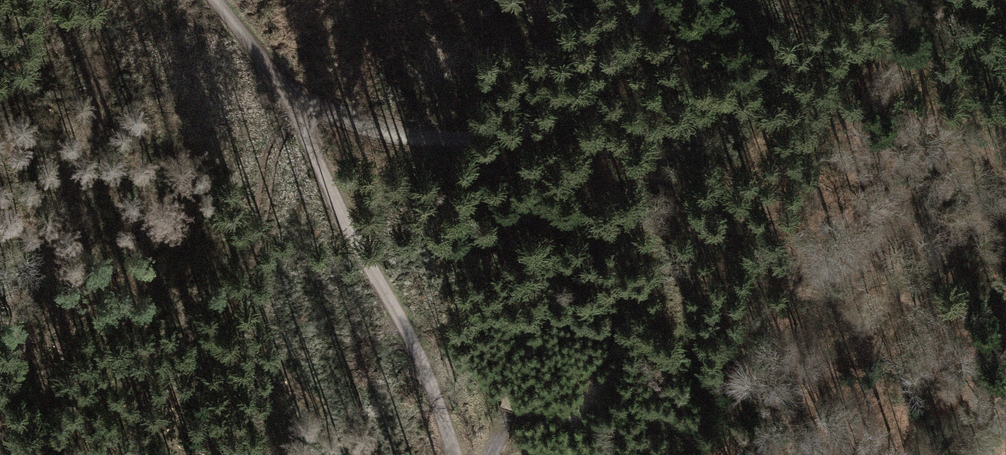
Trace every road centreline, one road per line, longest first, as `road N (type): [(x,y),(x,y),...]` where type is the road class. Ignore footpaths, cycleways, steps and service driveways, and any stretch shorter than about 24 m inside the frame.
road 1 (track): [(650,0),(612,82),(559,121),(456,141),(309,110)]
road 2 (track): [(309,110),(458,454)]
road 3 (track): [(309,110),(209,1)]

